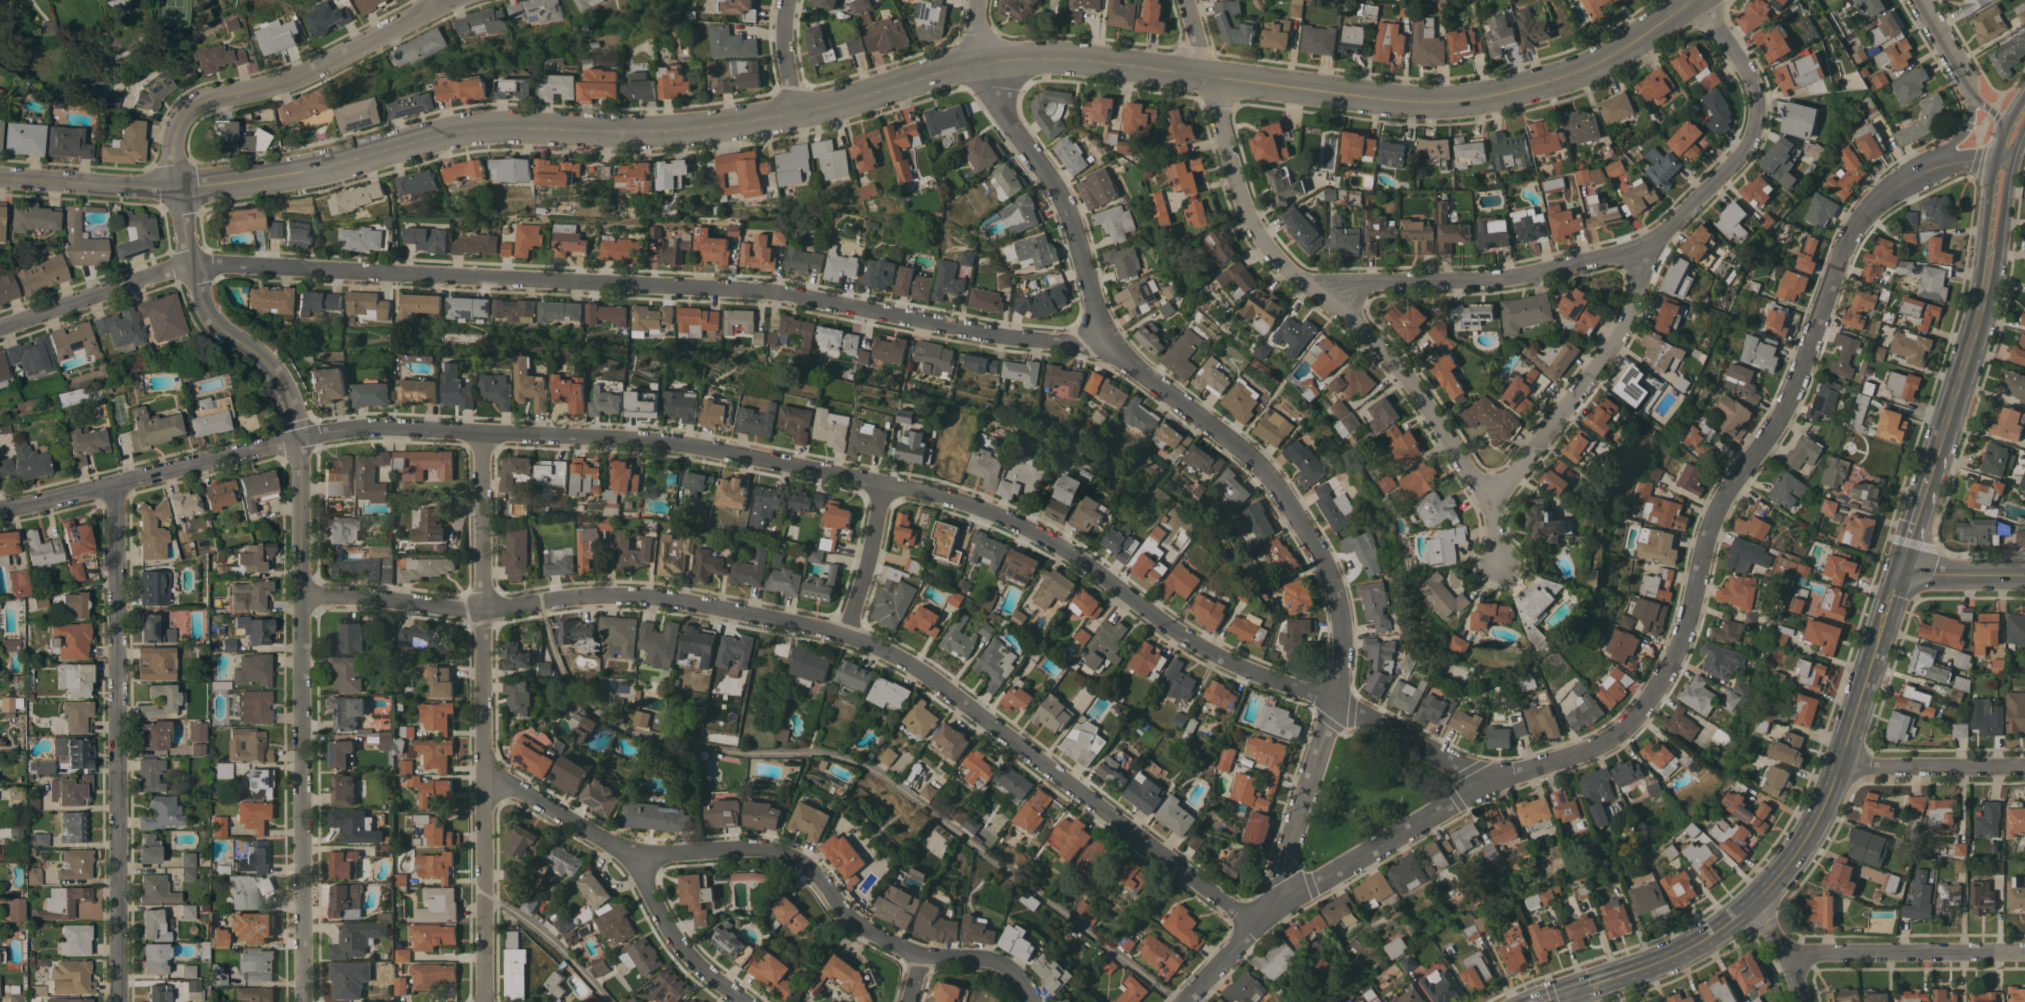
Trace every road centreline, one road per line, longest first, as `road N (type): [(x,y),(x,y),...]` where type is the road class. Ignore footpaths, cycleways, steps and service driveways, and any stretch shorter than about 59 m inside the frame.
road 1 (tertiary): [(1690,0),(1593,66),(1455,101),(1030,57),(981,61),(848,101),(678,131),(502,127),(302,173),(177,189),(0,177)]
road 2 (residential): [(1497,780),(1223,660),(1006,518),(913,488),(681,445),(367,427),(0,506)]
road 3 (residential): [(1115,352),(779,292),(212,266),(168,271),(0,325)]
road 4 (residential): [(1258,926),(924,672),(848,636),(640,597),(481,611),(300,595)]
road 5 (residential): [(981,61),(1057,189),(1115,352),(1266,476),(1322,561),(1337,604),(1334,703),(1275,912)]
road 6 (residential): [(177,189),(204,311),(219,332),(268,365),(287,392),(301,440),(304,1001)]
road 7 (residential): [(1931,168),(1886,193),(1850,234),(1790,398),(1720,503),(1682,642),(1638,716),(1577,755),(1497,780)]
road 8 (tertiary): [(1922,502),(1839,768),(1789,866),(1754,906),(1706,941),(1568,992)]
road 9 (residential): [(1704,0),(1754,85),(1756,128),(1742,152),(1643,249),(1516,277),(1374,281),(1325,299)]
road 10 (residential): [(1031,1001),(1012,971),(994,961),(918,955),(853,922),(810,865),(780,851),(638,858),(484,779)]
road 11 (residential): [(1205,74),(1256,235),(1409,379),(1485,498),(1499,568)]
road 12 (residential): [(481,433),(483,1001)]
road 13 (residential): [(111,486),(118,1001)]
road 14 (residential): [(447,0),(267,88),(202,100),(179,121),(172,152),(177,189)]
road 15 (residential): [(1497,780),(1319,882),(1224,956)]
road 16 (residential): [(1643,249),(1635,305),(1618,339),(1521,470),(1485,498)]
road 17 (residential): [(2024,952),(1785,953)]
road 18 (tertiary): [(1979,317),(1922,502)]
road 19 (residential): [(2024,766),(1839,768)]
road 20 (residential): [(744,1001),(681,948),(646,889),(638,858)]
road 21 (tertiary): [(1979,317),(1994,298),(2014,160)]
road 22 (tertiary): [(1996,159),(1979,317)]
road 23 (residential): [(883,483),(848,636)]
road 24 (residential): [(2024,573),(1901,573)]

